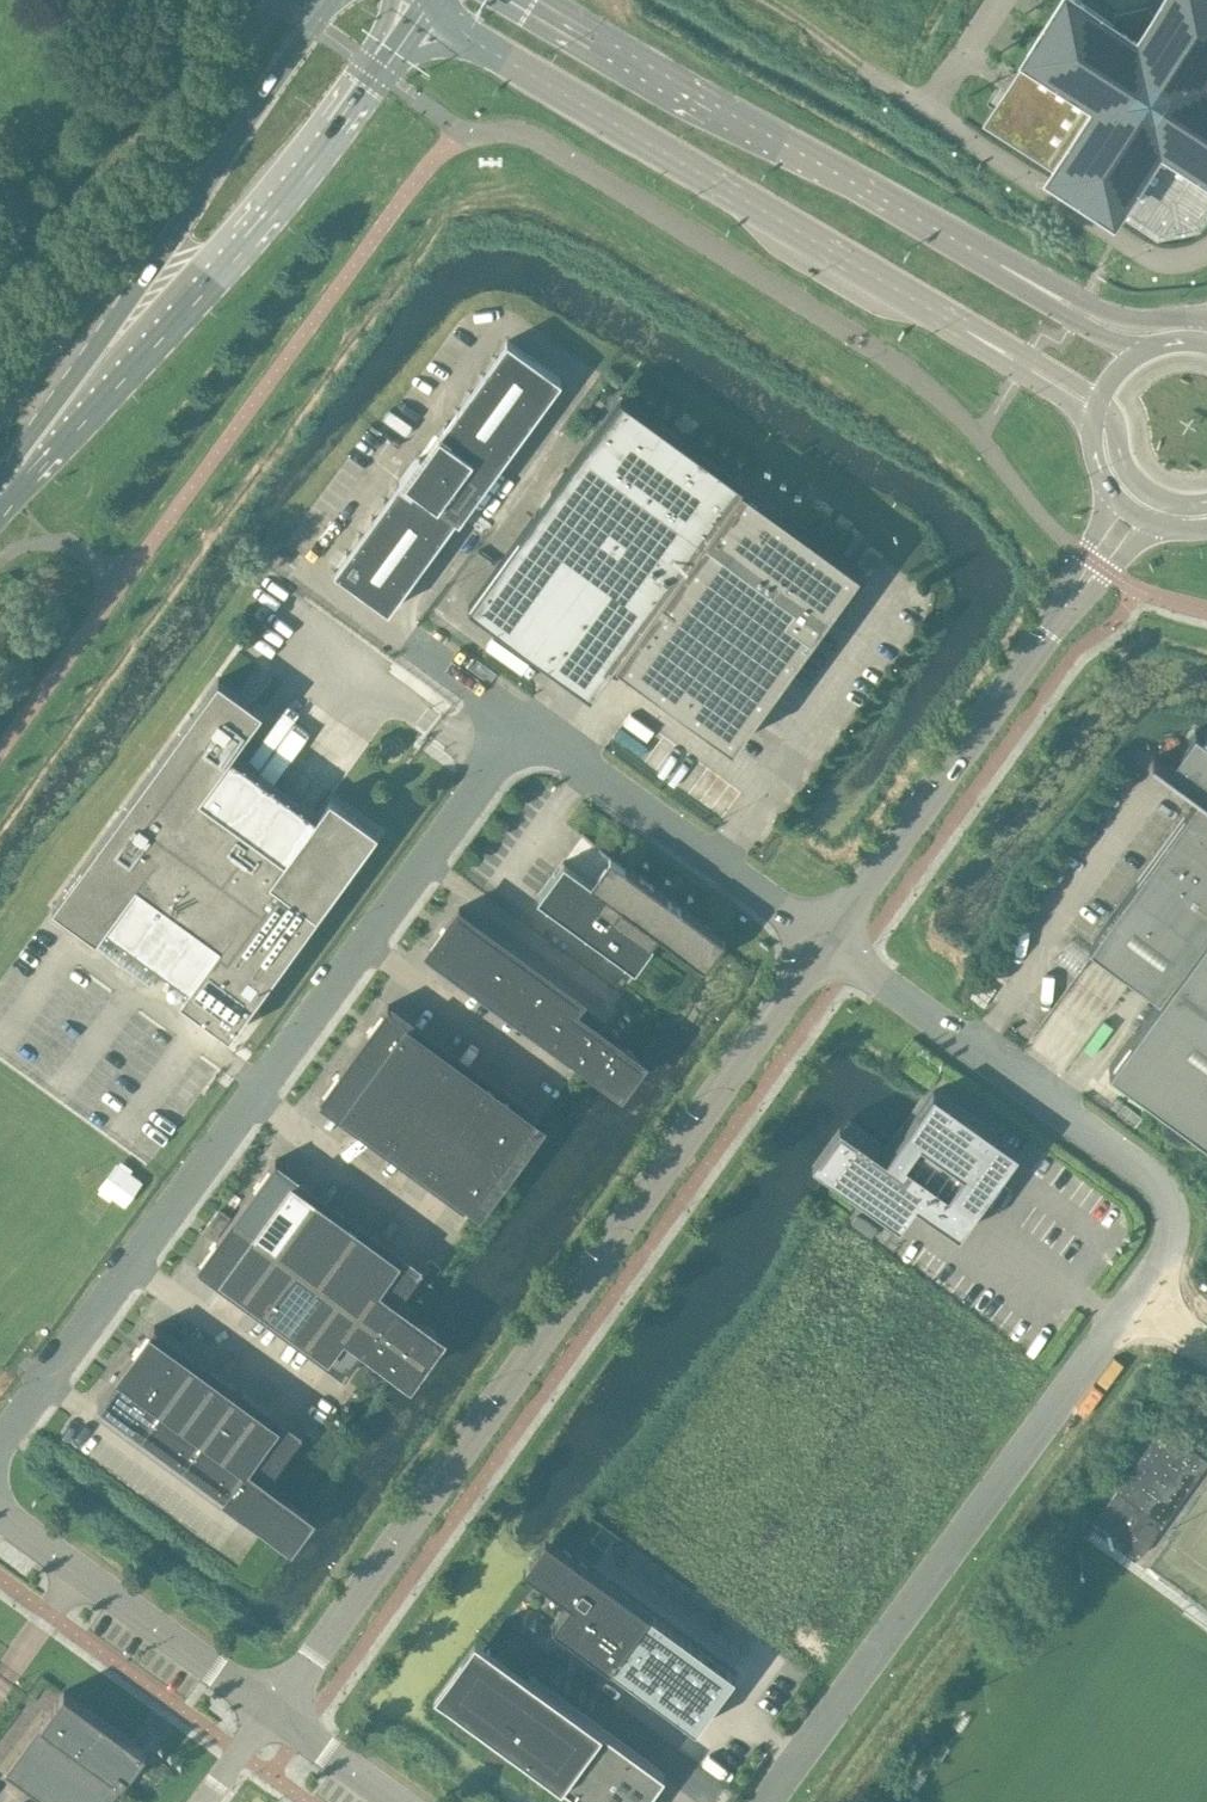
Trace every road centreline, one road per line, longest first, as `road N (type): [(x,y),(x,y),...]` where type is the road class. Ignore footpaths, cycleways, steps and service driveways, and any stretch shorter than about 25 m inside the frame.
road 1 (unclassified): [(0,1445),(526,729),(823,943)]
road 2 (unclassified): [(273,1715),(823,943)]
road 3 (secondary): [(420,5),(964,329)]
road 4 (unclassified): [(1138,1292),(769,1801)]
road 5 (secondary): [(32,449),(87,407),(247,230),(420,5)]
road 6 (secondary): [(1011,268),(529,0)]
road 7 (secondary): [(332,0),(32,449)]
road 8 (unclassified): [(823,943),(1160,1187),(1172,1233),(1138,1292)]
road 9 (unclassified): [(1005,0),(925,110),(1147,253),(1181,261),(1206,249)]
road 10 (unclassified): [(823,943),(1065,605)]
road 11 (unclassified): [(273,1715),(0,1517)]
road 12 (secondary): [(1206,318),(1128,317),(1011,268)]
road 13 (secondary): [(1142,352),(1057,309),(1011,268)]
road 14 (secondary): [(964,329),(989,354),(1092,418)]
road 15 (secondary): [(964,329),(1001,341),(1098,400)]
road 16 (unclassified): [(393,1801),(273,1715)]
road 17 (secondary): [(1098,400),(1111,413),(1126,470),(1162,499)]

